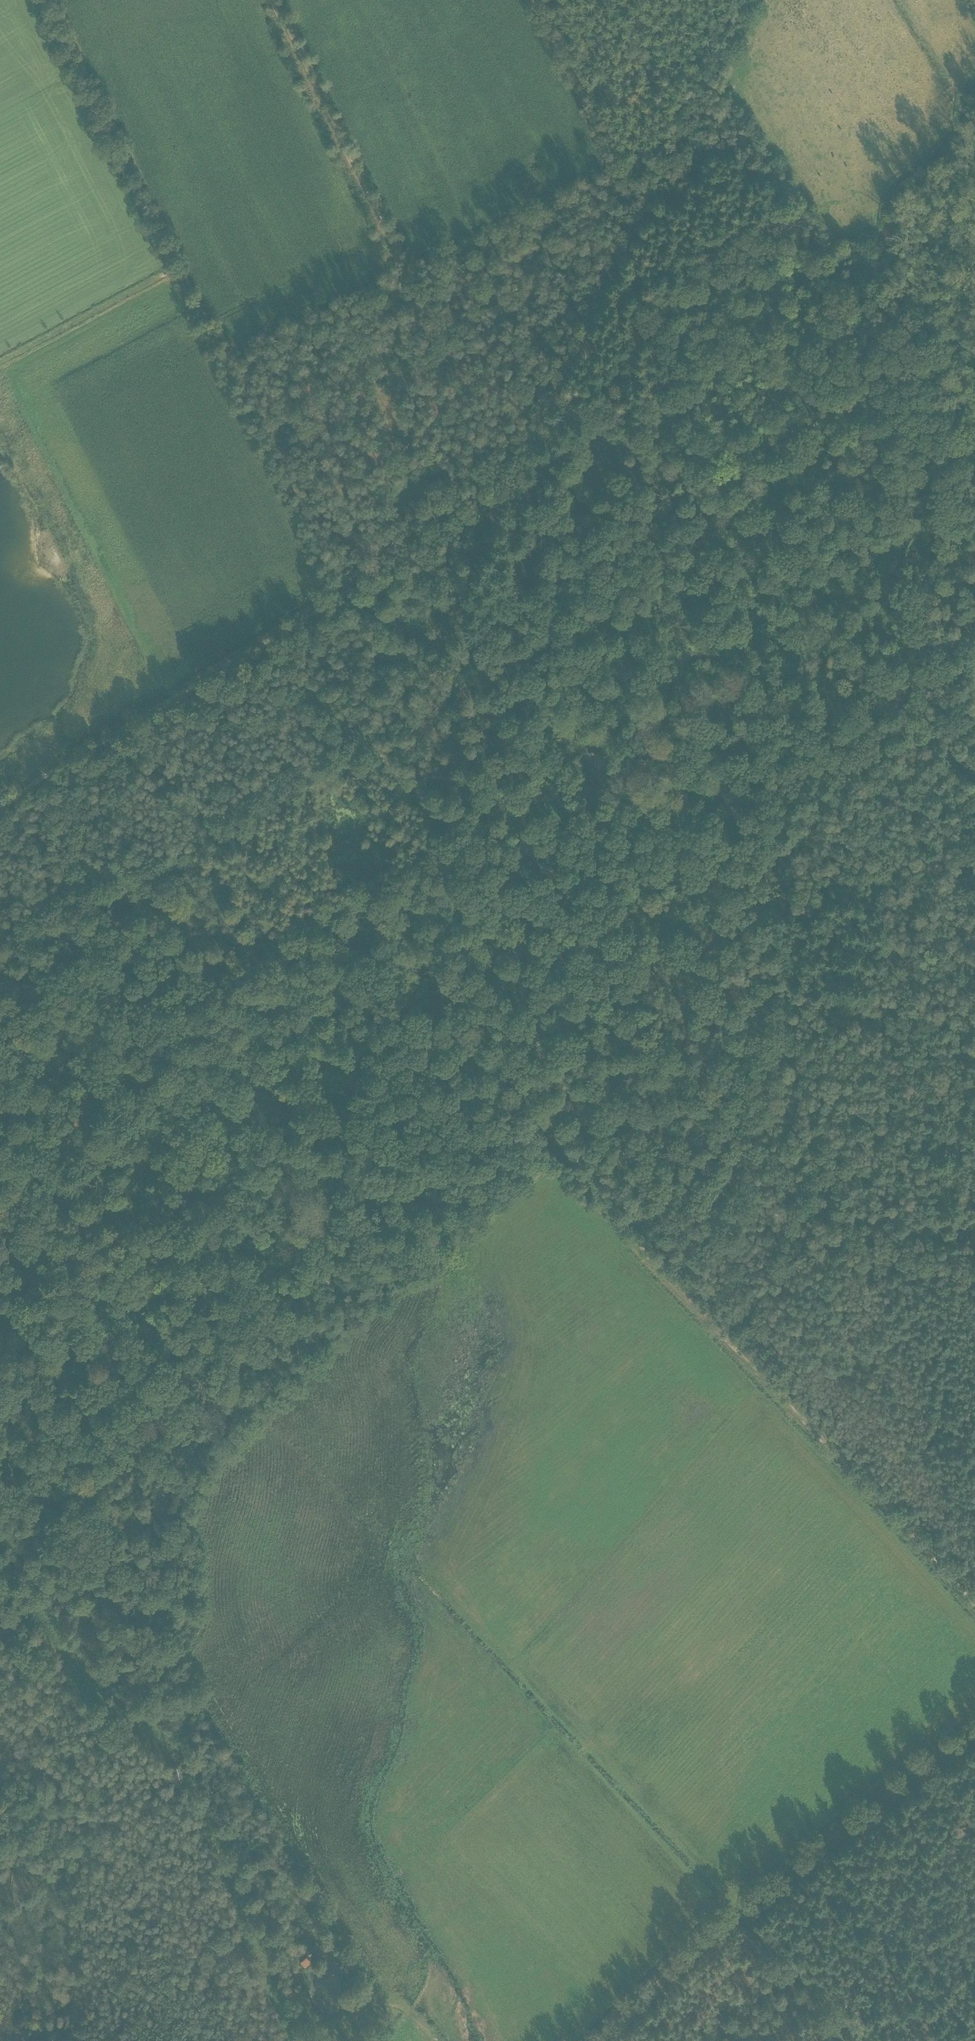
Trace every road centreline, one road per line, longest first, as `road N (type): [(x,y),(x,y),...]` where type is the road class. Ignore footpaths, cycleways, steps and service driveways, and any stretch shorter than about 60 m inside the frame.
road 1 (track): [(0,808),(348,591),(483,544),(725,67)]
road 2 (track): [(974,1611),(644,1258),(566,1130)]
road 3 (track): [(0,365),(178,270),(237,385),(271,411),(269,429),(348,591)]
road 4 (track): [(561,1117),(500,912),(477,869),(352,716),(271,639)]
road 5 (track): [(271,411),(395,302),(401,284),(266,0)]
road 6 (track): [(859,2040),(737,1907),(974,1725)]
road 7 (track): [(974,378),(920,238),(840,240),(725,67)]
road 8 (track): [(733,1350),(846,1241),(974,1275)]
road 9 (track): [(437,2040),(371,1980),(275,2040)]
road 10 (track): [(737,1907),(587,2040)]

